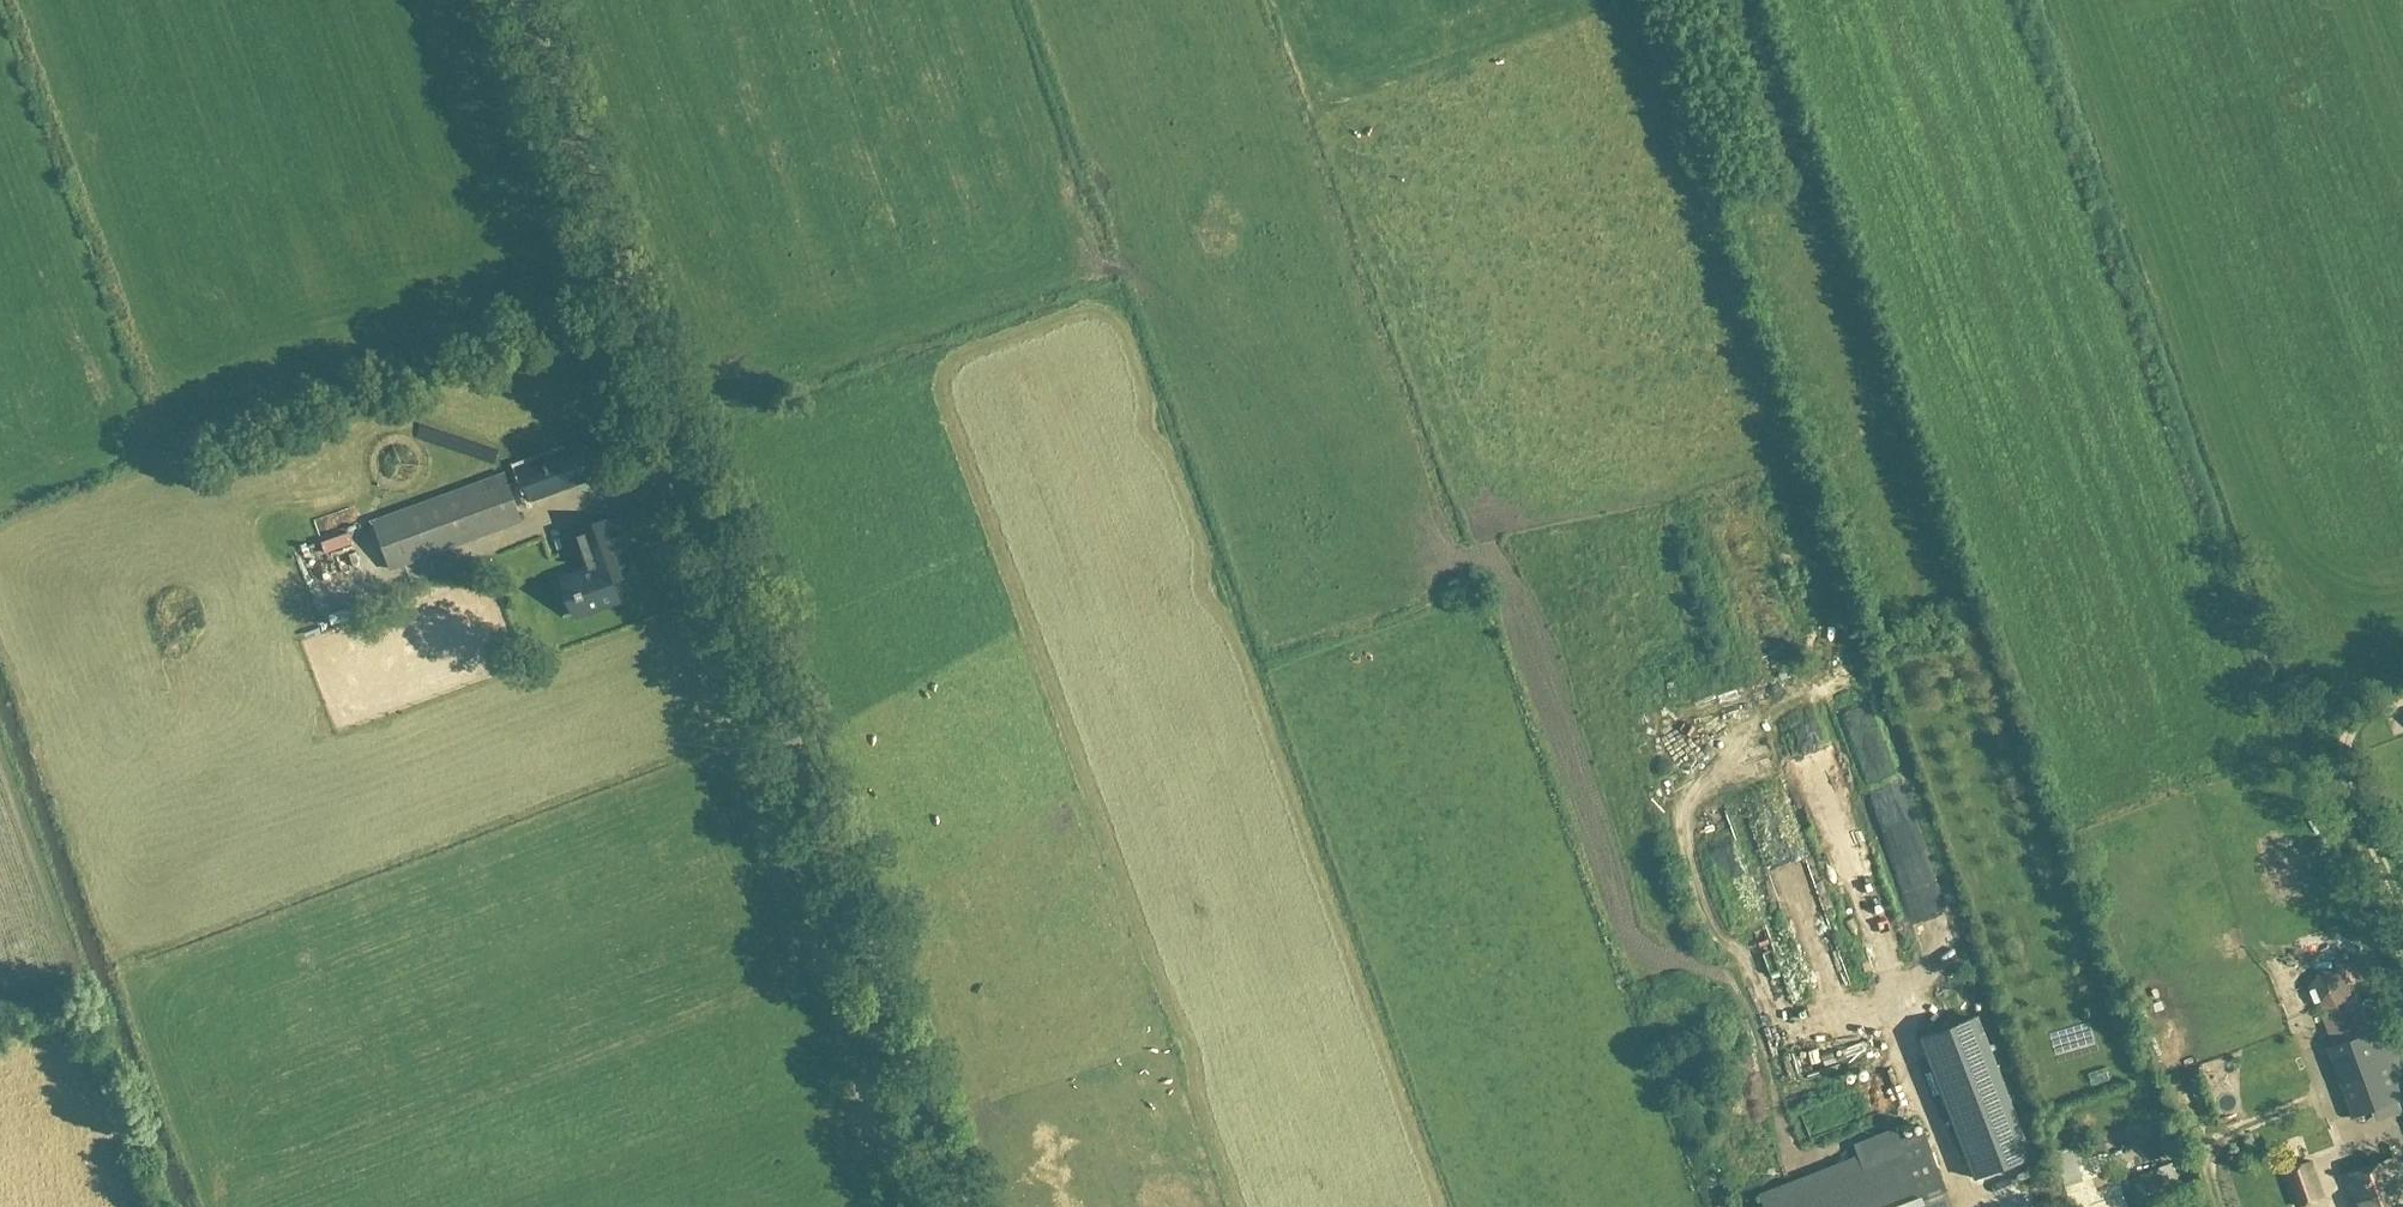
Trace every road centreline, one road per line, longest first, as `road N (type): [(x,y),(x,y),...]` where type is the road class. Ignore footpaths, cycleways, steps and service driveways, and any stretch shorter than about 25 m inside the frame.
road 1 (unclassified): [(950,1206),(520,0)]

